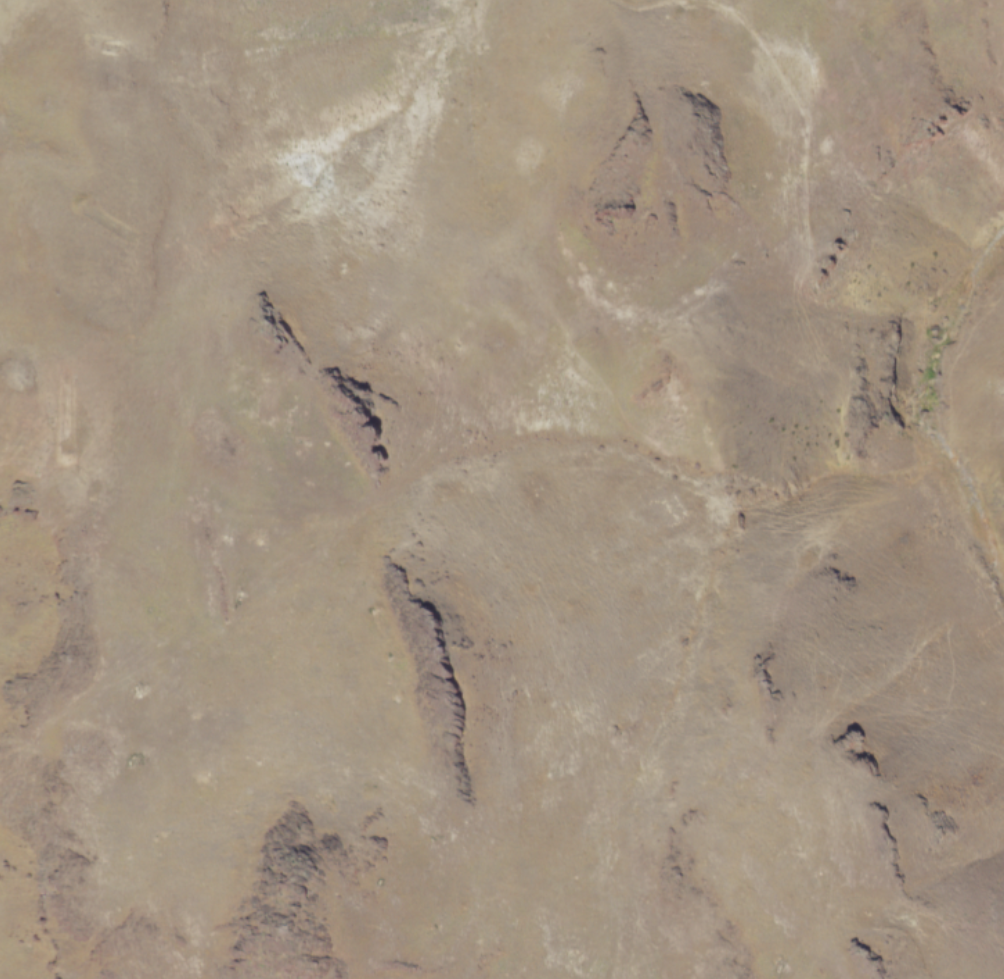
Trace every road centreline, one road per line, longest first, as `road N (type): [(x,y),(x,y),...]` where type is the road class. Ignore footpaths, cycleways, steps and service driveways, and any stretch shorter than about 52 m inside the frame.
road 1 (track): [(811,246),(804,115),(747,20),(692,0)]

